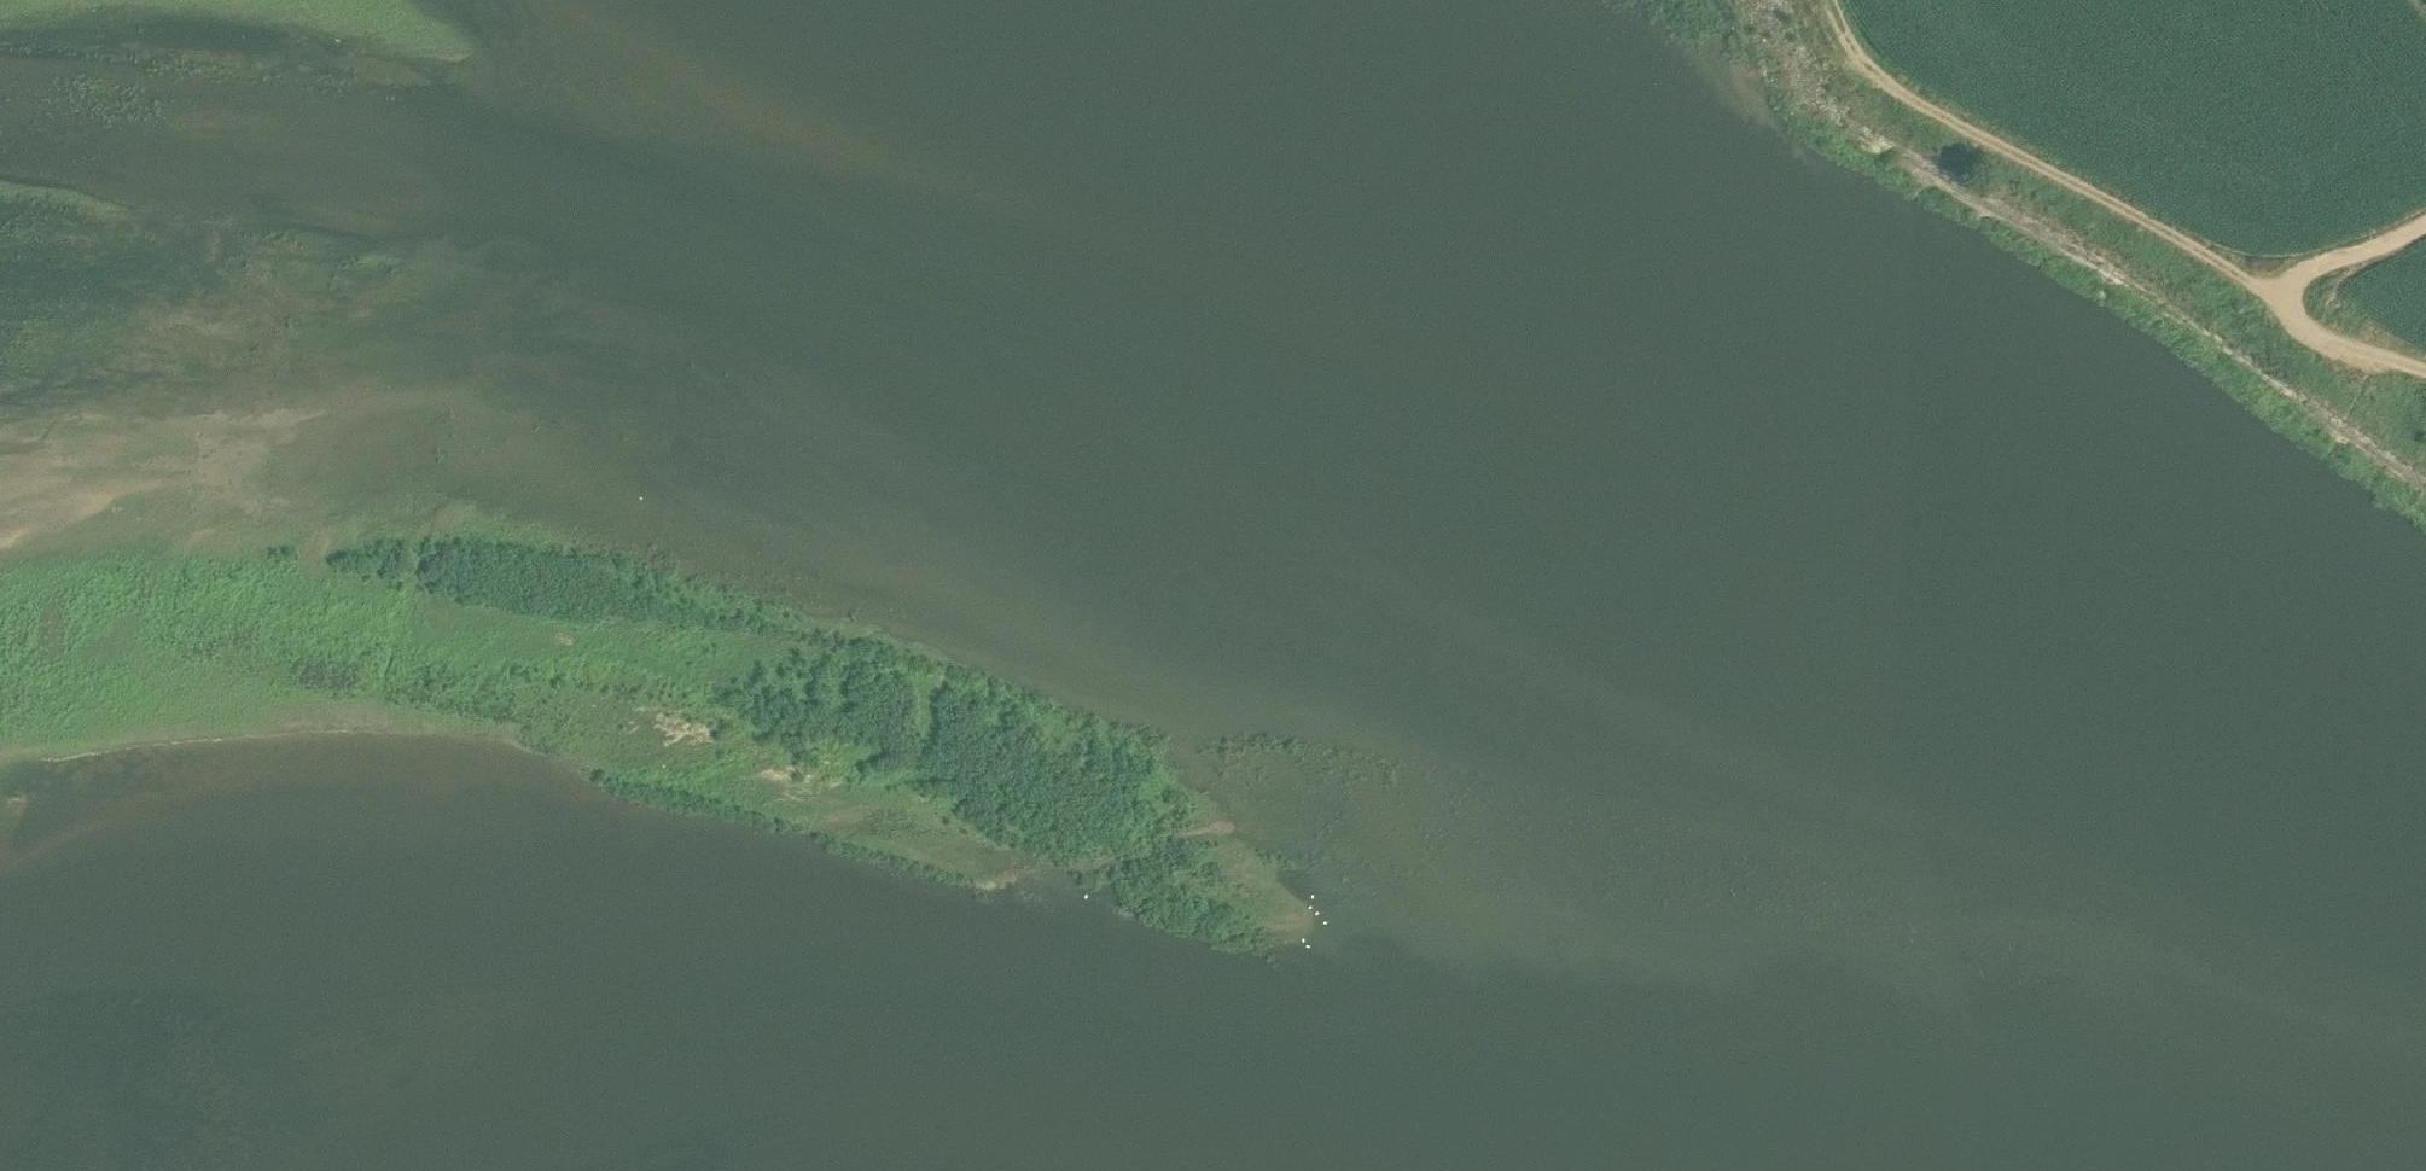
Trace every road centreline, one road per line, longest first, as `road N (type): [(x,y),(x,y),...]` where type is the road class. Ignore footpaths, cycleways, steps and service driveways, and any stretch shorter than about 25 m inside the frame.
road 1 (track): [(2284,299),(1907,101),(1853,55),(1828,0)]
road 2 (track): [(2425,373),(2314,333),(2290,318),(2284,299)]
road 3 (track): [(2425,227),(2302,274),(2284,299)]

